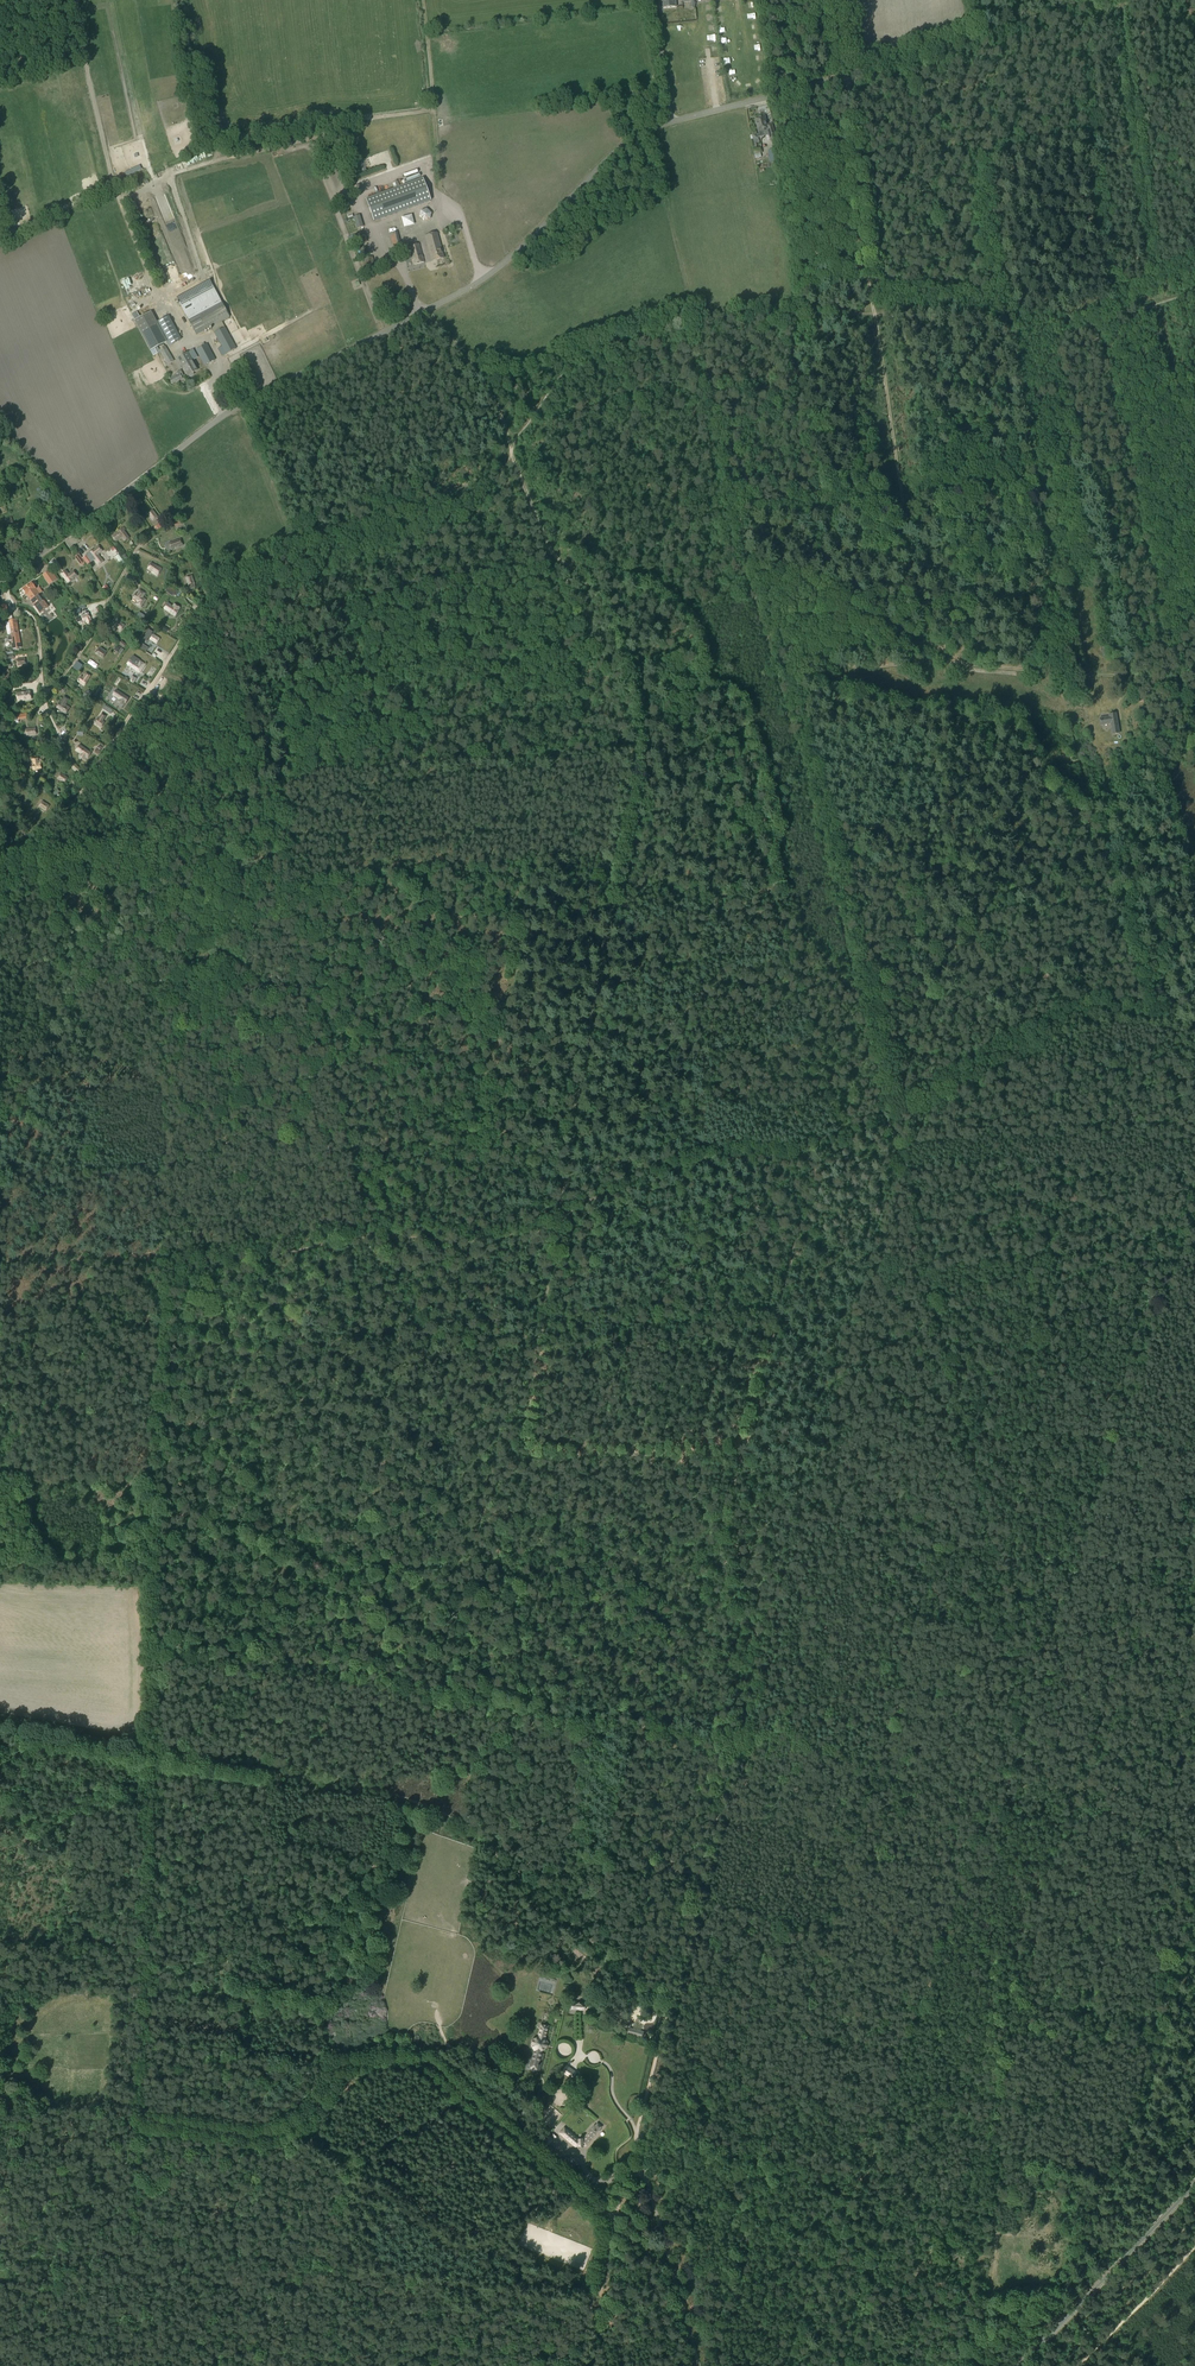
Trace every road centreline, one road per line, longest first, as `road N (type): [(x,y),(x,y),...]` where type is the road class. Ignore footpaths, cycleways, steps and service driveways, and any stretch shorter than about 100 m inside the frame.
road 1 (track): [(1194,293),(1100,328),(1047,337),(1014,336),(980,318),(945,313),(695,314),(586,354),(521,424),(507,460),(490,476),(266,549),(219,589),(40,852),(0,944)]
road 2 (unclassified): [(0,580),(234,407),(474,283),(648,129),(1091,0)]
road 3 (track): [(1194,1489),(1080,1780),(1067,1793),(215,1663),(159,1661)]
road 4 (track): [(1194,1457),(963,1432),(989,1552),(817,1523),(796,1528),(777,1626),(761,1645),(633,2127)]
road 5 (track): [(559,564),(601,570),(671,608),(701,680),(735,704),(757,762),(771,823),(768,865),(783,915),(861,994),(750,560)]
road 6 (track): [(557,1224),(636,753),(621,654),(600,606),(559,564),(497,404),(467,353),(426,309)]
road 7 (track): [(993,2210),(752,2162),(942,1546)]
road 8 (track): [(621,654),(558,754),(399,763),(379,774),(345,827),(347,870),(339,885),(353,1012),(405,1130),(435,1151),(472,1152),(533,1118),(577,1128)]
road 9 (track): [(1049,671),(946,663),(850,667),(831,662),(805,622),(805,573),(821,529),(901,513),(903,501),(870,314),(853,127)]
road 10 (track): [(992,2365),(993,2210),(1027,1707),(989,1552)]
road 11 (track): [(611,2221),(414,2056),(335,2070),(298,2125),(269,2136),(143,2121),(53,2141),(0,2142)]
road 12 (track): [(175,1266),(347,1238),(481,1239),(538,1231),(587,1199),(692,1163),(708,1148),(810,1143)]
road 13 (track): [(901,513),(1036,494),(991,160),(971,155),(959,134),(900,140),(853,127)]
road 14 (track): [(1024,2360),(1110,2169),(1194,1927)]
road 15 (track): [(332,2365),(344,2166),(472,2233),(573,2189)]
road 16 (track): [(583,1044),(504,1029),(558,754),(636,753)]
road 17 (track): [(1194,1017),(1093,995),(1069,1000),(885,1105)]
road 18 (track): [(831,662),(811,689),(809,711),(876,976)]
road 19 (track): [(1118,0),(1155,272)]
road 20 (track): [(697,895),(704,1152)]
road 21 (tertiary): [(1019,2365),(1194,2182)]
road 22 (track): [(695,314),(750,560)]
road 23 (track): [(789,2170),(704,2365)]
road 24 (track): [(1155,272),(1194,467)]
road 25 (track): [(627,806),(678,881),(697,895),(775,895)]
road 26 (track): [(1194,2236),(1071,2365)]
road 27 (track): [(0,1730),(142,1754),(157,1724)]
road 28 (track): [(876,976),(902,1085),(944,1070)]
road 29 (track): [(1157,2033),(1004,2026)]

